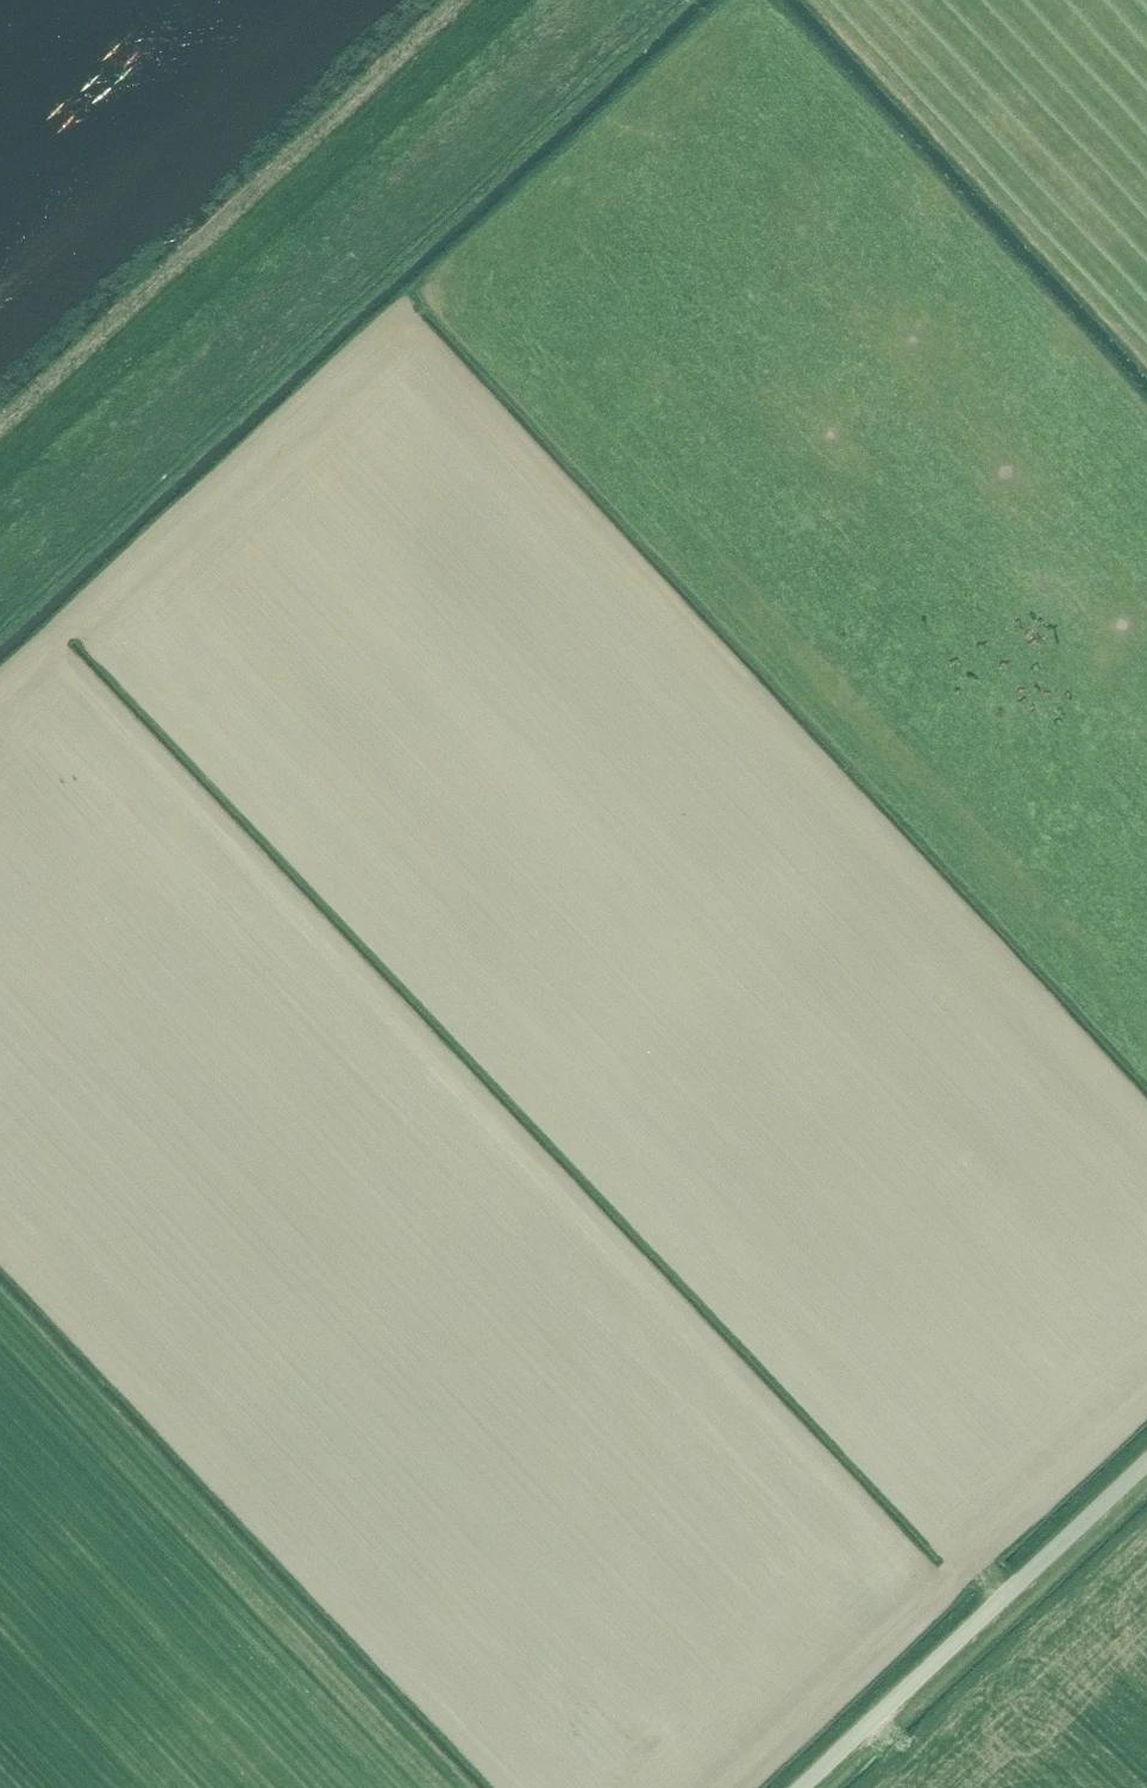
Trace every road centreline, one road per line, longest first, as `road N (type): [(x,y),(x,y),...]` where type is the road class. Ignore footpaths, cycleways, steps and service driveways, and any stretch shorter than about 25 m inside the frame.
road 1 (unclassified): [(1146,1460),(799,1787)]

